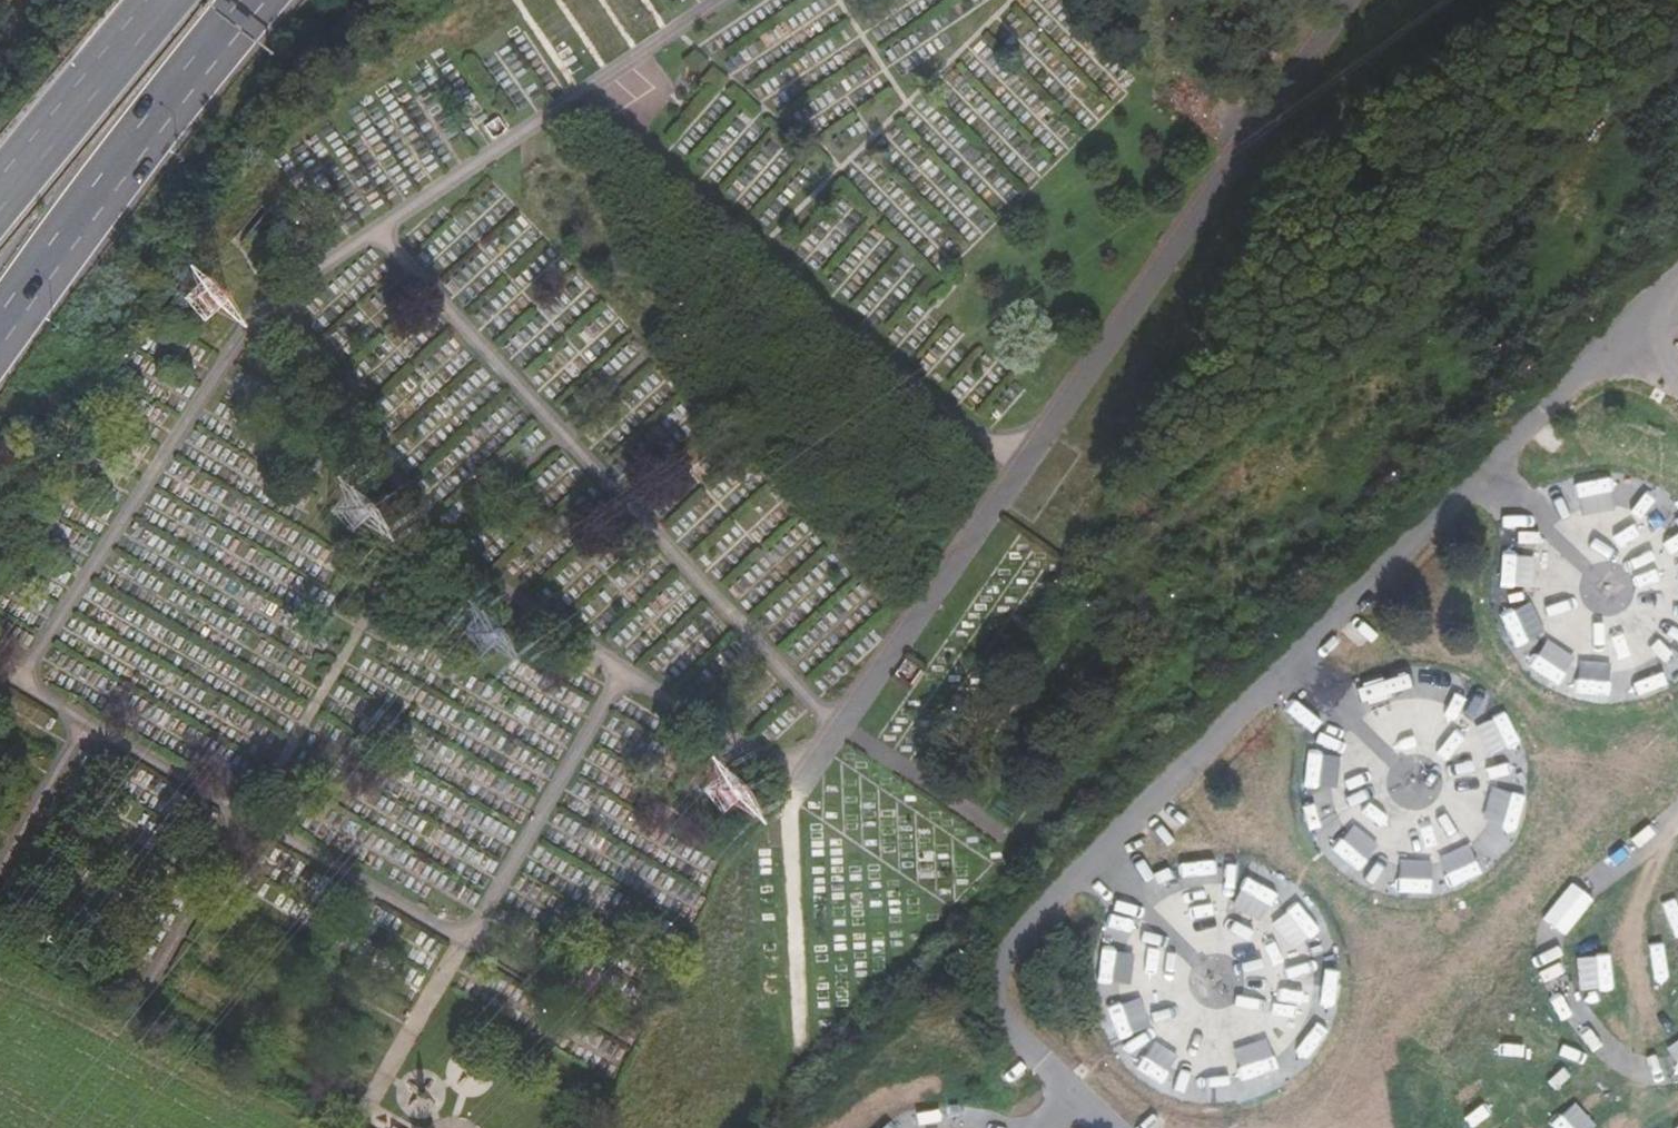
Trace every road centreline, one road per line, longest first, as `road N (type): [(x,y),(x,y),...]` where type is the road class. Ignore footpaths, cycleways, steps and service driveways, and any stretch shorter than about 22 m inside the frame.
road 1 (primary): [(0,328),(247,0)]
road 2 (primary): [(168,0),(0,208)]

